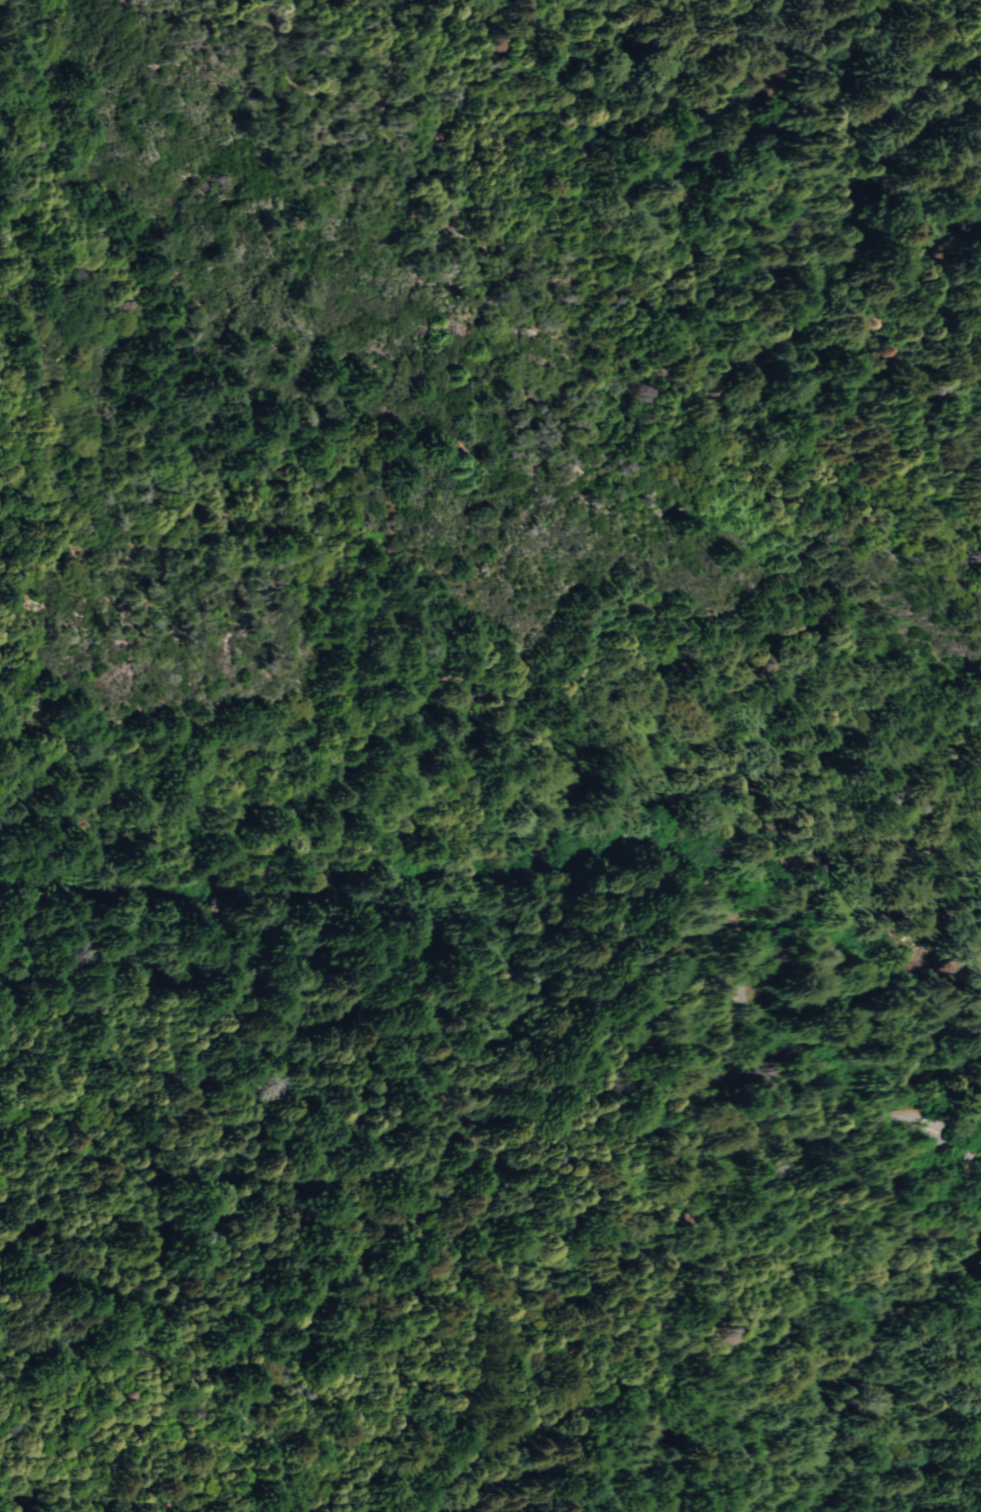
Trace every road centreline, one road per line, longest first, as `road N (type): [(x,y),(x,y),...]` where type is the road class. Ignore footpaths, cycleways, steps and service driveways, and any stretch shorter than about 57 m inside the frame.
road 1 (tertiary): [(0,875),(86,879),(208,904),(409,875),(523,877),(607,846),(667,848),(740,912),(781,1003),(845,1084),(884,1115),(962,1146),(980,1168)]

